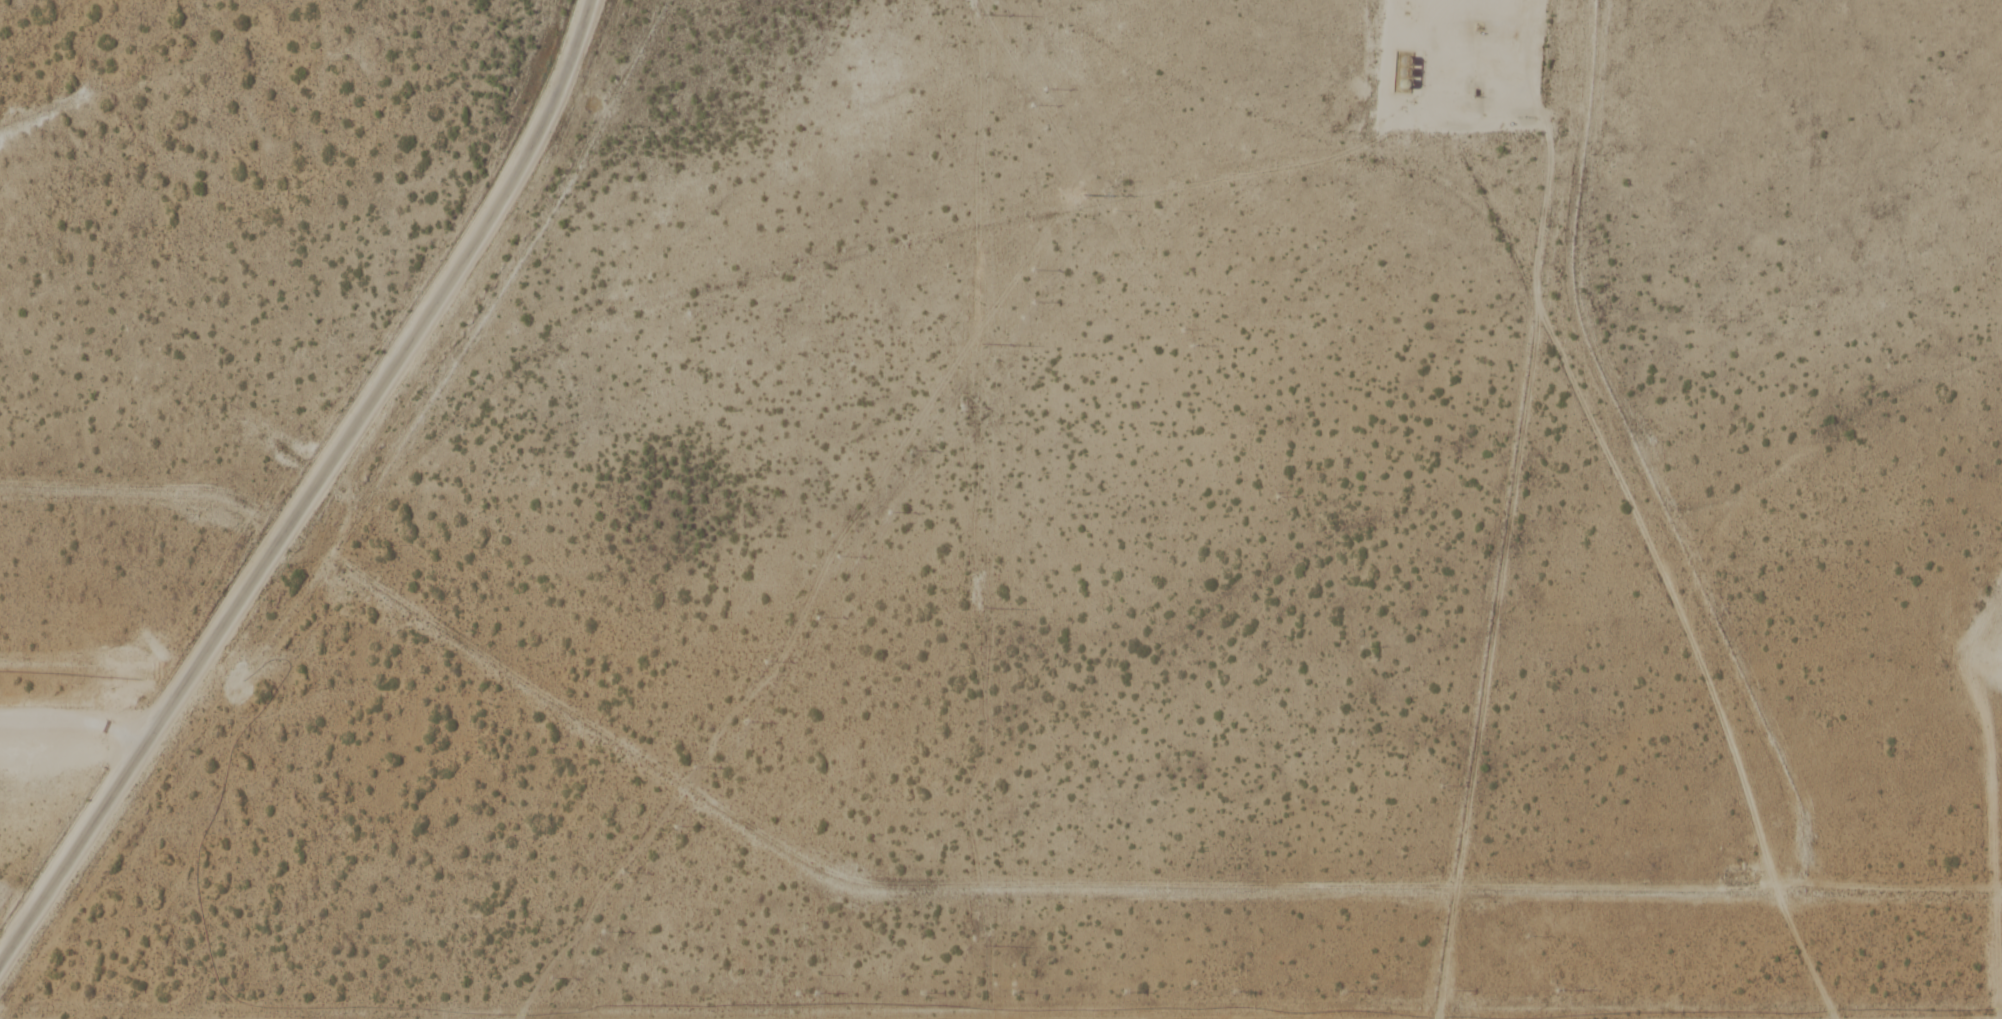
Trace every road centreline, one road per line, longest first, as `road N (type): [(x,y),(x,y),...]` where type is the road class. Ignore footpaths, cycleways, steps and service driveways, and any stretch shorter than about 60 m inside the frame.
road 1 (secondary): [(0,982),(175,721),(493,216),(547,118),(588,0)]
road 2 (residential): [(2001,674),(1988,686),(2001,961)]
road 3 (residential): [(175,721),(0,718)]

